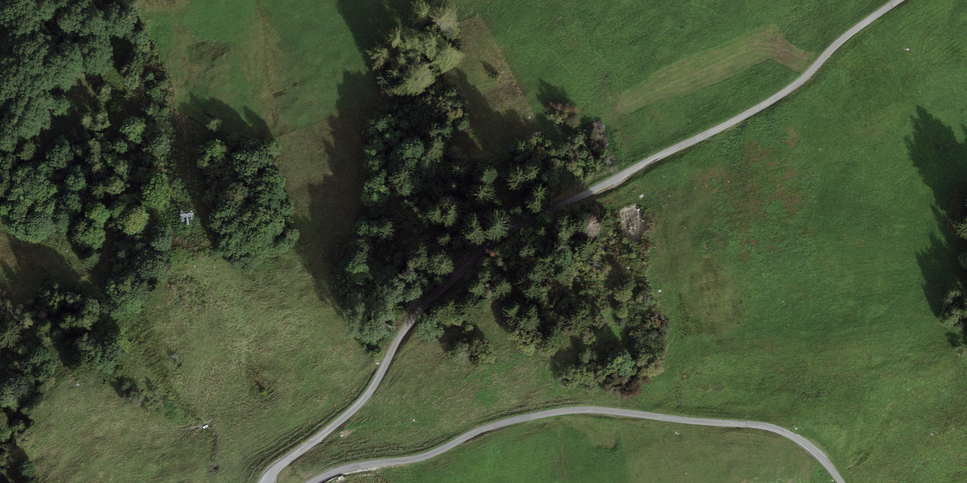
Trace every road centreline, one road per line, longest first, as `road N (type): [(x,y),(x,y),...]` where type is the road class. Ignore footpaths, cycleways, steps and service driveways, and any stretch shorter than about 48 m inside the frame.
road 1 (unclassified): [(901,0),(739,120),(467,260),(403,333),(361,405),(268,482)]
road 2 (unclassified): [(324,482),(417,462),(494,429),(598,412),(793,437),(839,482)]

